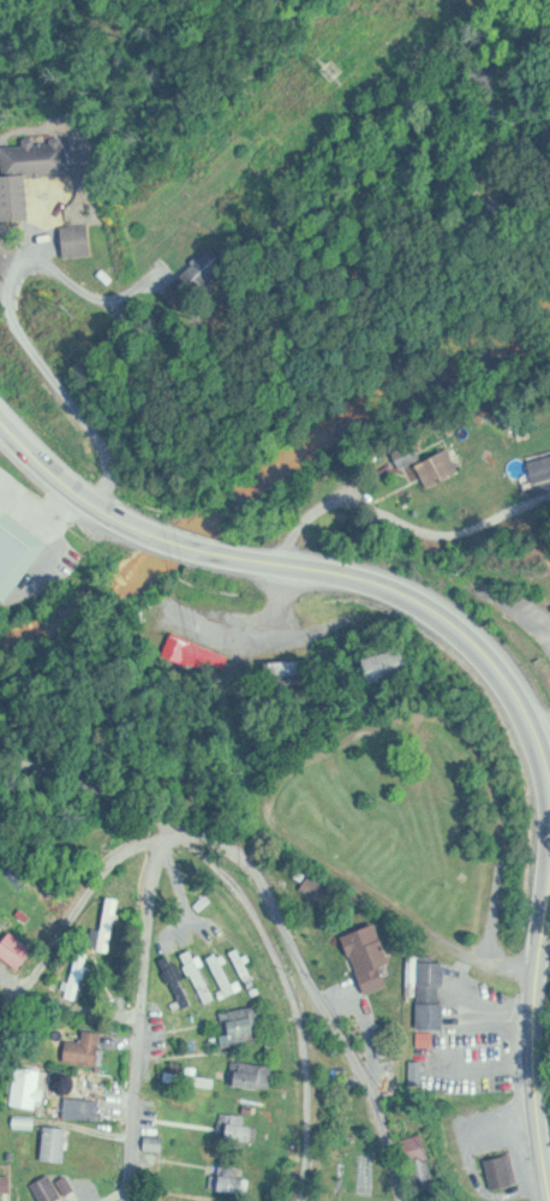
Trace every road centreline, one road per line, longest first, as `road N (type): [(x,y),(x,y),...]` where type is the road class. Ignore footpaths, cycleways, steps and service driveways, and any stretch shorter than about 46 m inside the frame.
road 1 (primary): [(547,1200),(528,1045),(549,826),(545,781),(521,715),(480,658),(417,607),(341,579),(204,558)]
road 2 (residential): [(495,779),(504,850),(492,958),(470,953),(298,843),(274,819),(275,793),(301,765),(424,715),(468,735),(495,779)]
road 3 (residential): [(123,1200),(159,844),(144,808),(241,861)]
road 4 (residential): [(401,1200),(371,1104),(241,861)]
road 5 (residential): [(159,844),(127,854),(98,879),(0,1028)]
road 6 (primary): [(150,540),(47,475),(0,432)]

